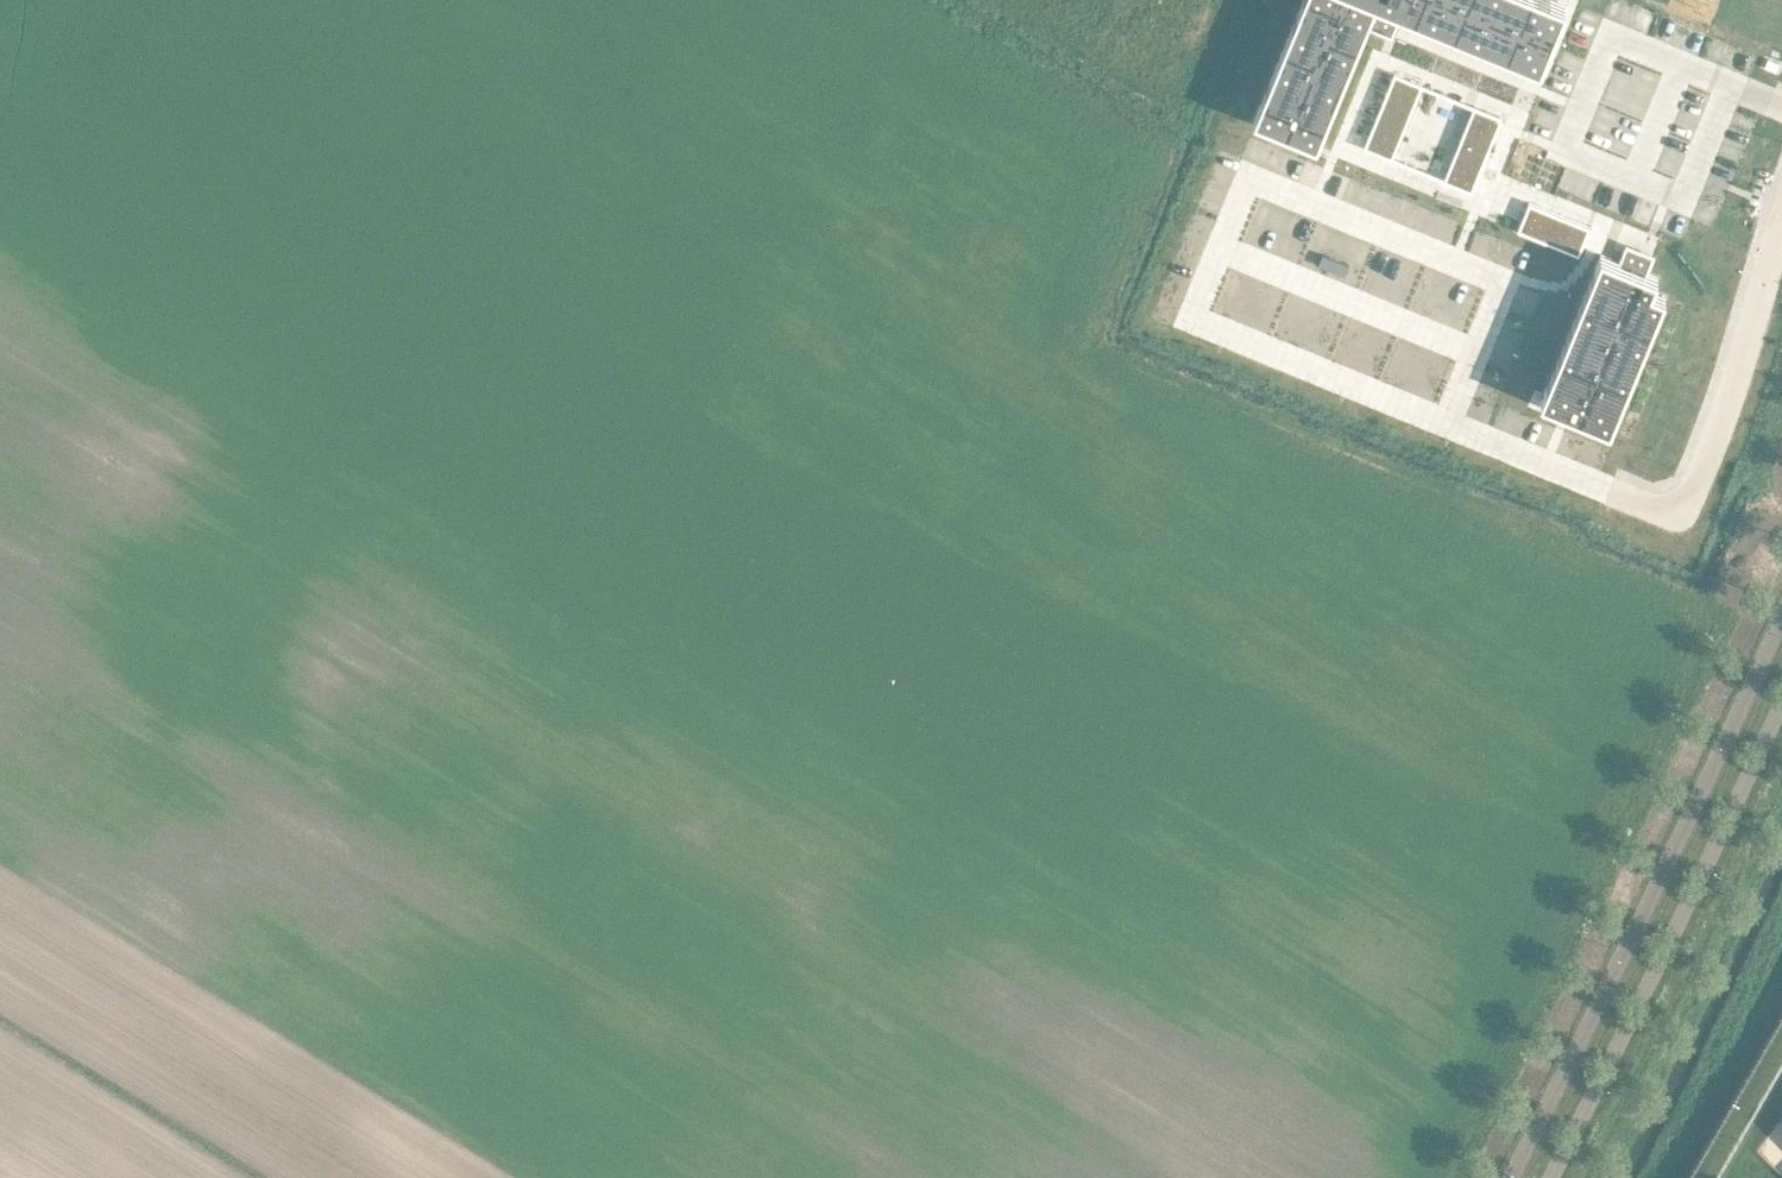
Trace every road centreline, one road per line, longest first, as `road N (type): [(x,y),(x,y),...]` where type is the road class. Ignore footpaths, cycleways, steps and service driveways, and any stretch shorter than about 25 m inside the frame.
road 1 (residential): [(1781,223),(1700,473),(1670,511),(1188,316)]
road 2 (unclassified): [(1781,616),(1509,1177)]
road 3 (unclassified): [(1547,1177),(1781,701)]

